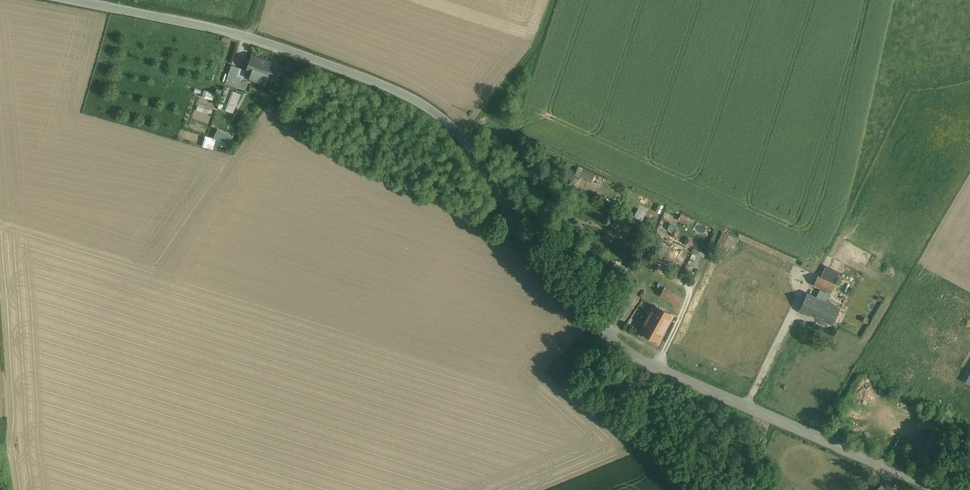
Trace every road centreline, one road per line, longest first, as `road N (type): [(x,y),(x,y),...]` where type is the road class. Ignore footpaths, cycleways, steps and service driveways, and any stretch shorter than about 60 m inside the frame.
road 1 (tertiary): [(942,489),(640,360),(609,338),(534,259),(477,155),(410,97),(249,36),(72,0)]

